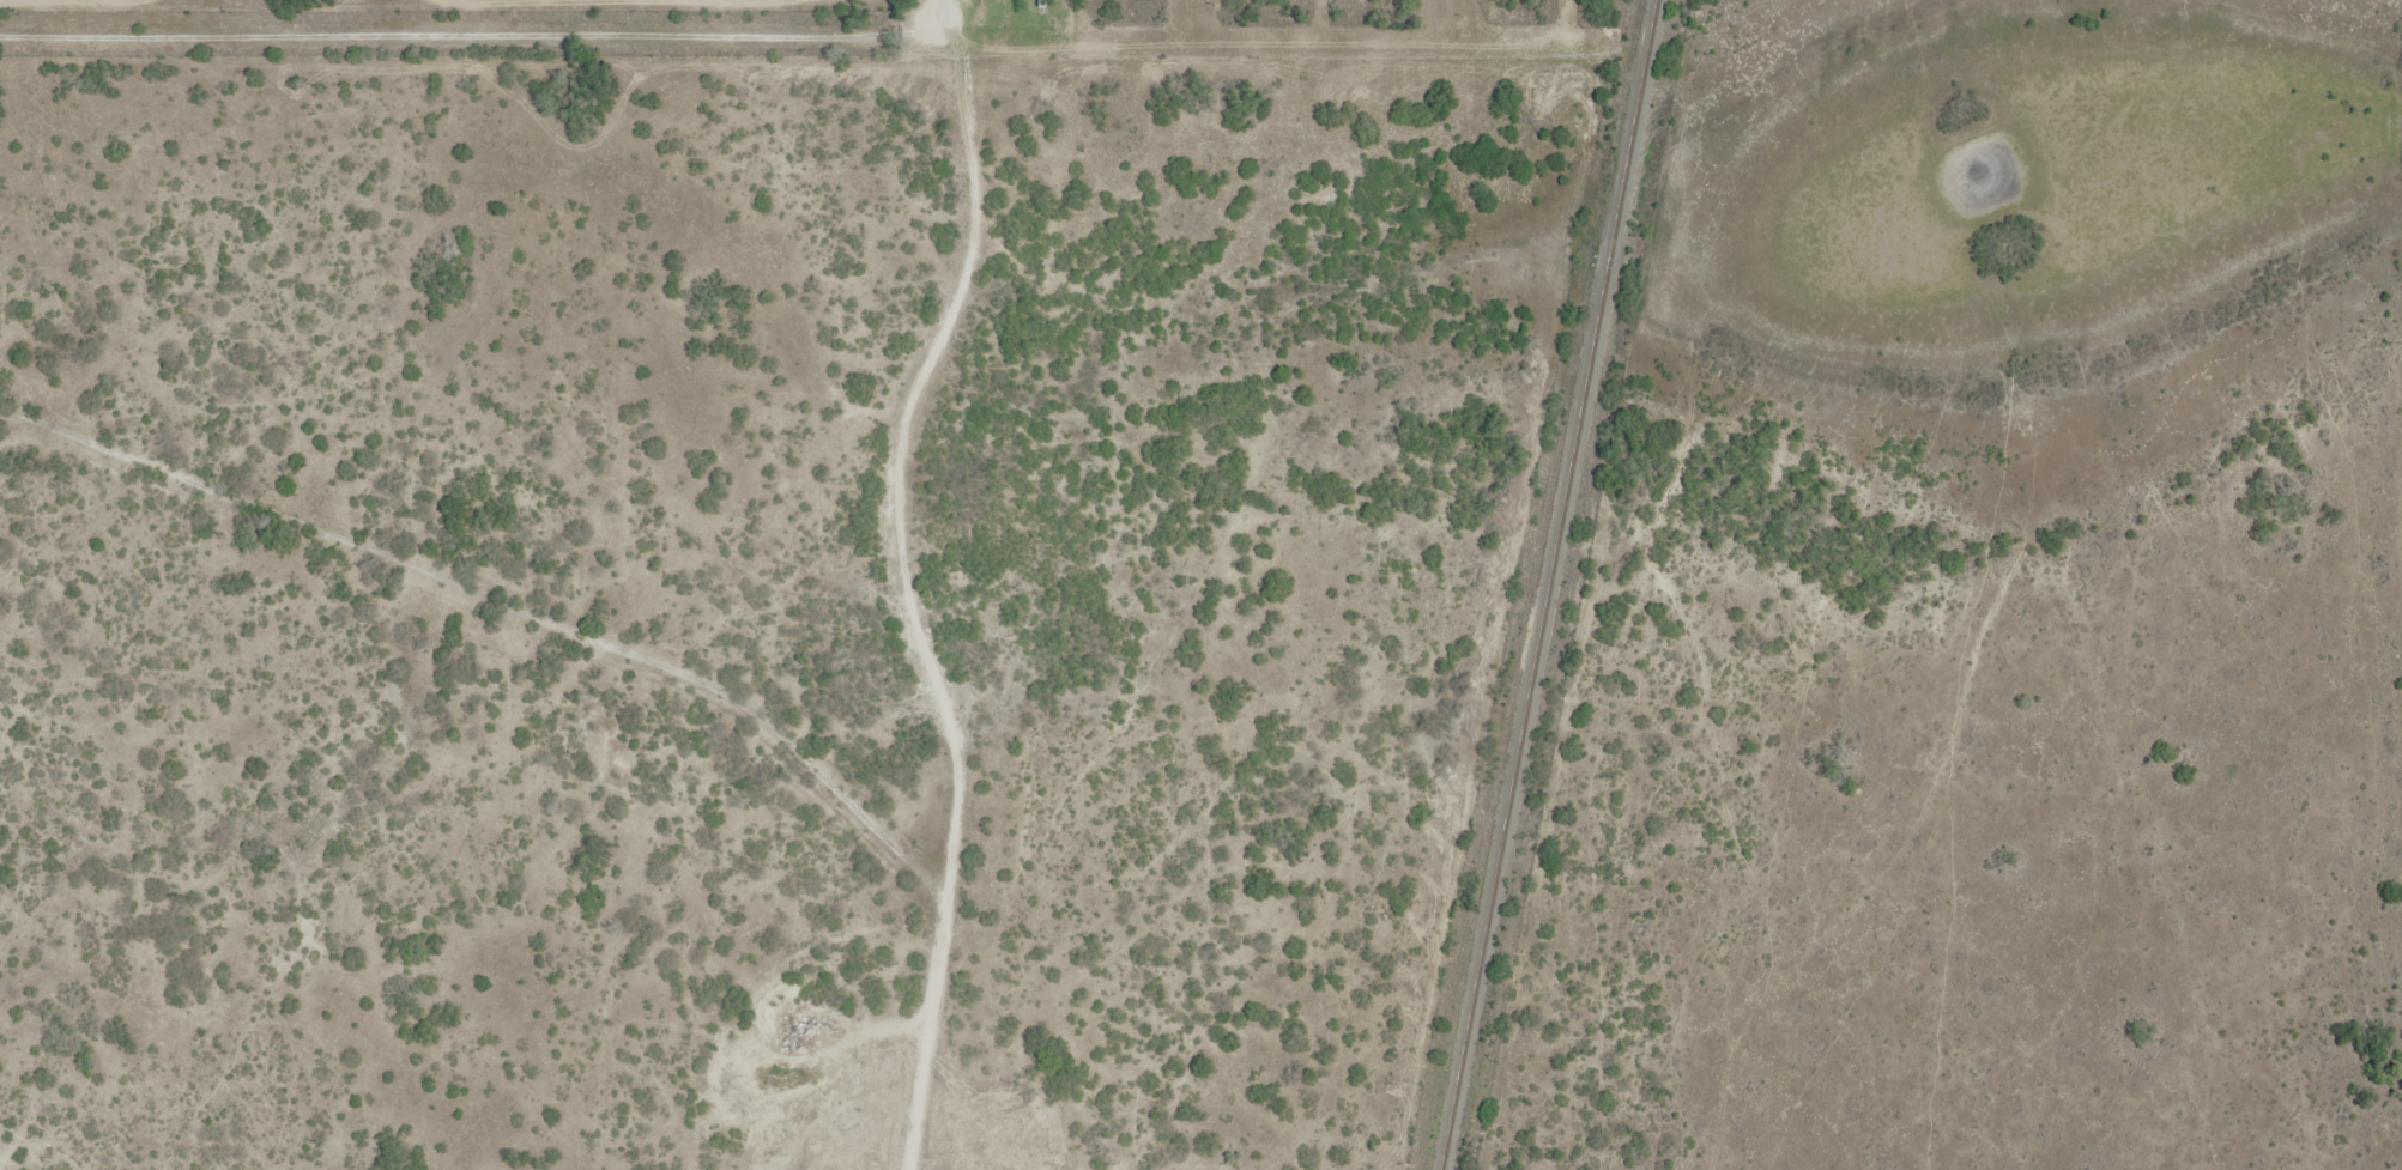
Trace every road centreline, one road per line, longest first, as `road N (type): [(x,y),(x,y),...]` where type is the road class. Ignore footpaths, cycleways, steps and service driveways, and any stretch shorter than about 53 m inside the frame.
road 1 (residential): [(0,100),(1000,92),(1023,121),(963,731),(955,898),(915,1169)]

